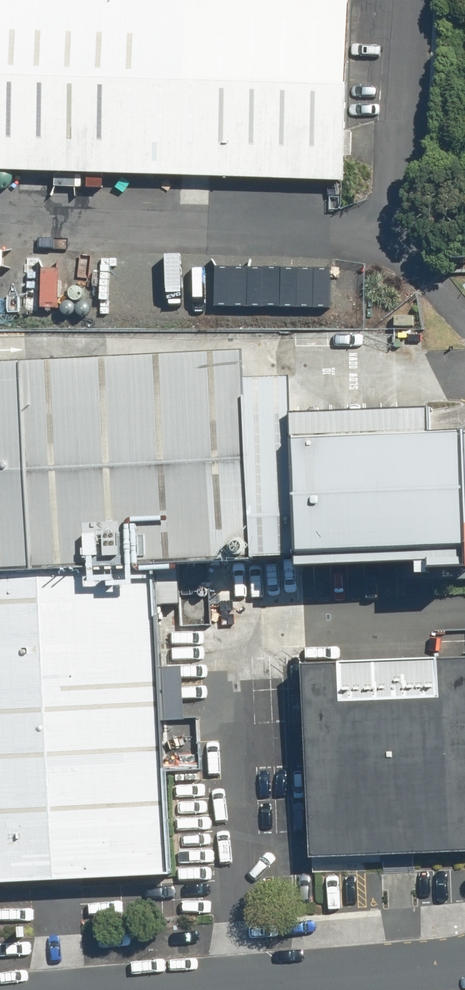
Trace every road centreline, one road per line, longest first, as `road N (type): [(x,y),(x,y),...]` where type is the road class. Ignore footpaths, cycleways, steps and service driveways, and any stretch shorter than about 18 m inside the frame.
road 1 (secondary): [(118,989),(464,961)]

